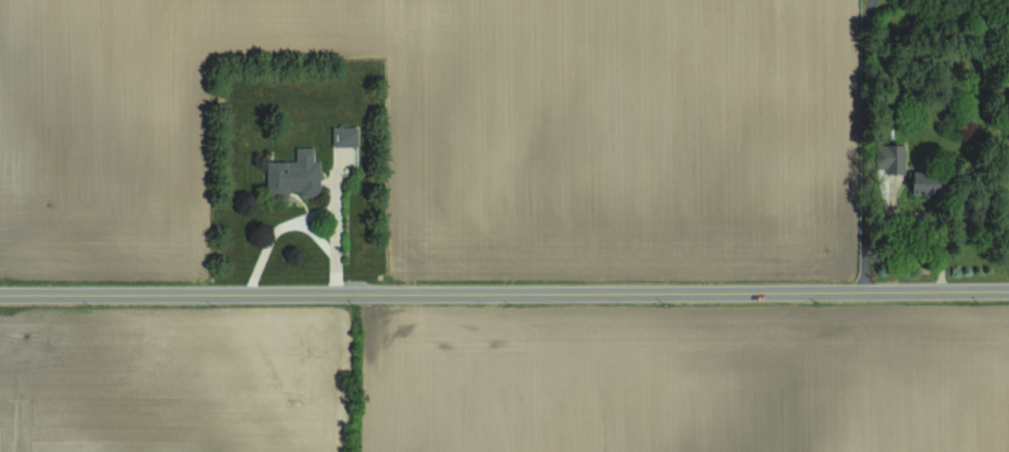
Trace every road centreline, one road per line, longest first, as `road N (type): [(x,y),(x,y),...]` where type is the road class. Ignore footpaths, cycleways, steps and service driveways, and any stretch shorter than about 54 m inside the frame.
road 1 (tertiary): [(1008,293),(0,295)]

